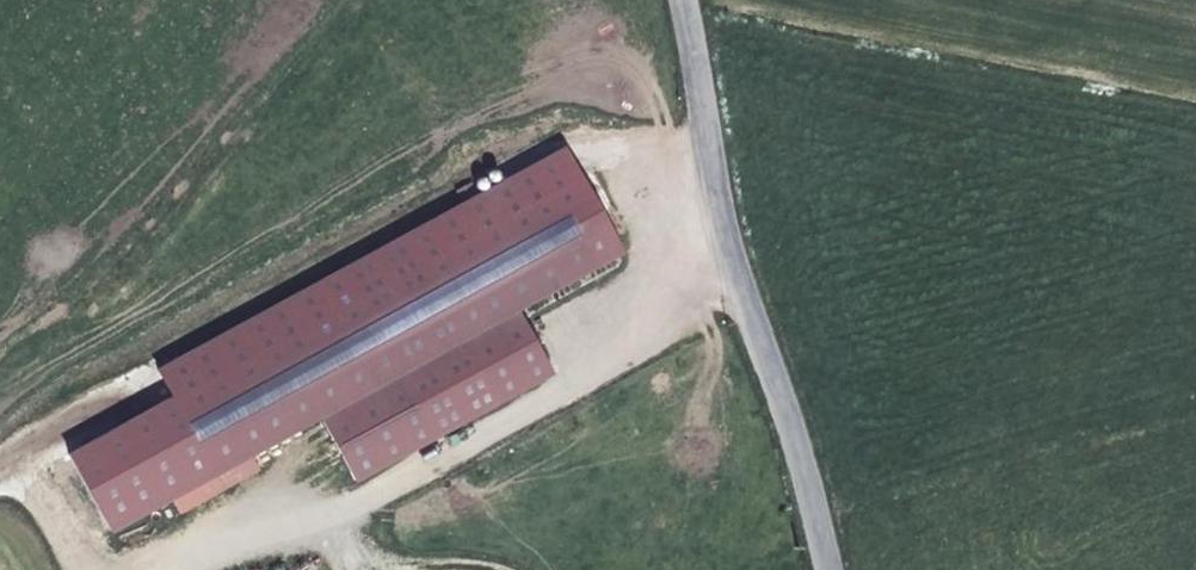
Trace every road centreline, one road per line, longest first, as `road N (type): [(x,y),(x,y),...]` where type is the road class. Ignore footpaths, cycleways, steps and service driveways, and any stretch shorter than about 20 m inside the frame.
road 1 (unclassified): [(679,0),(750,331),(802,457),(825,569)]

